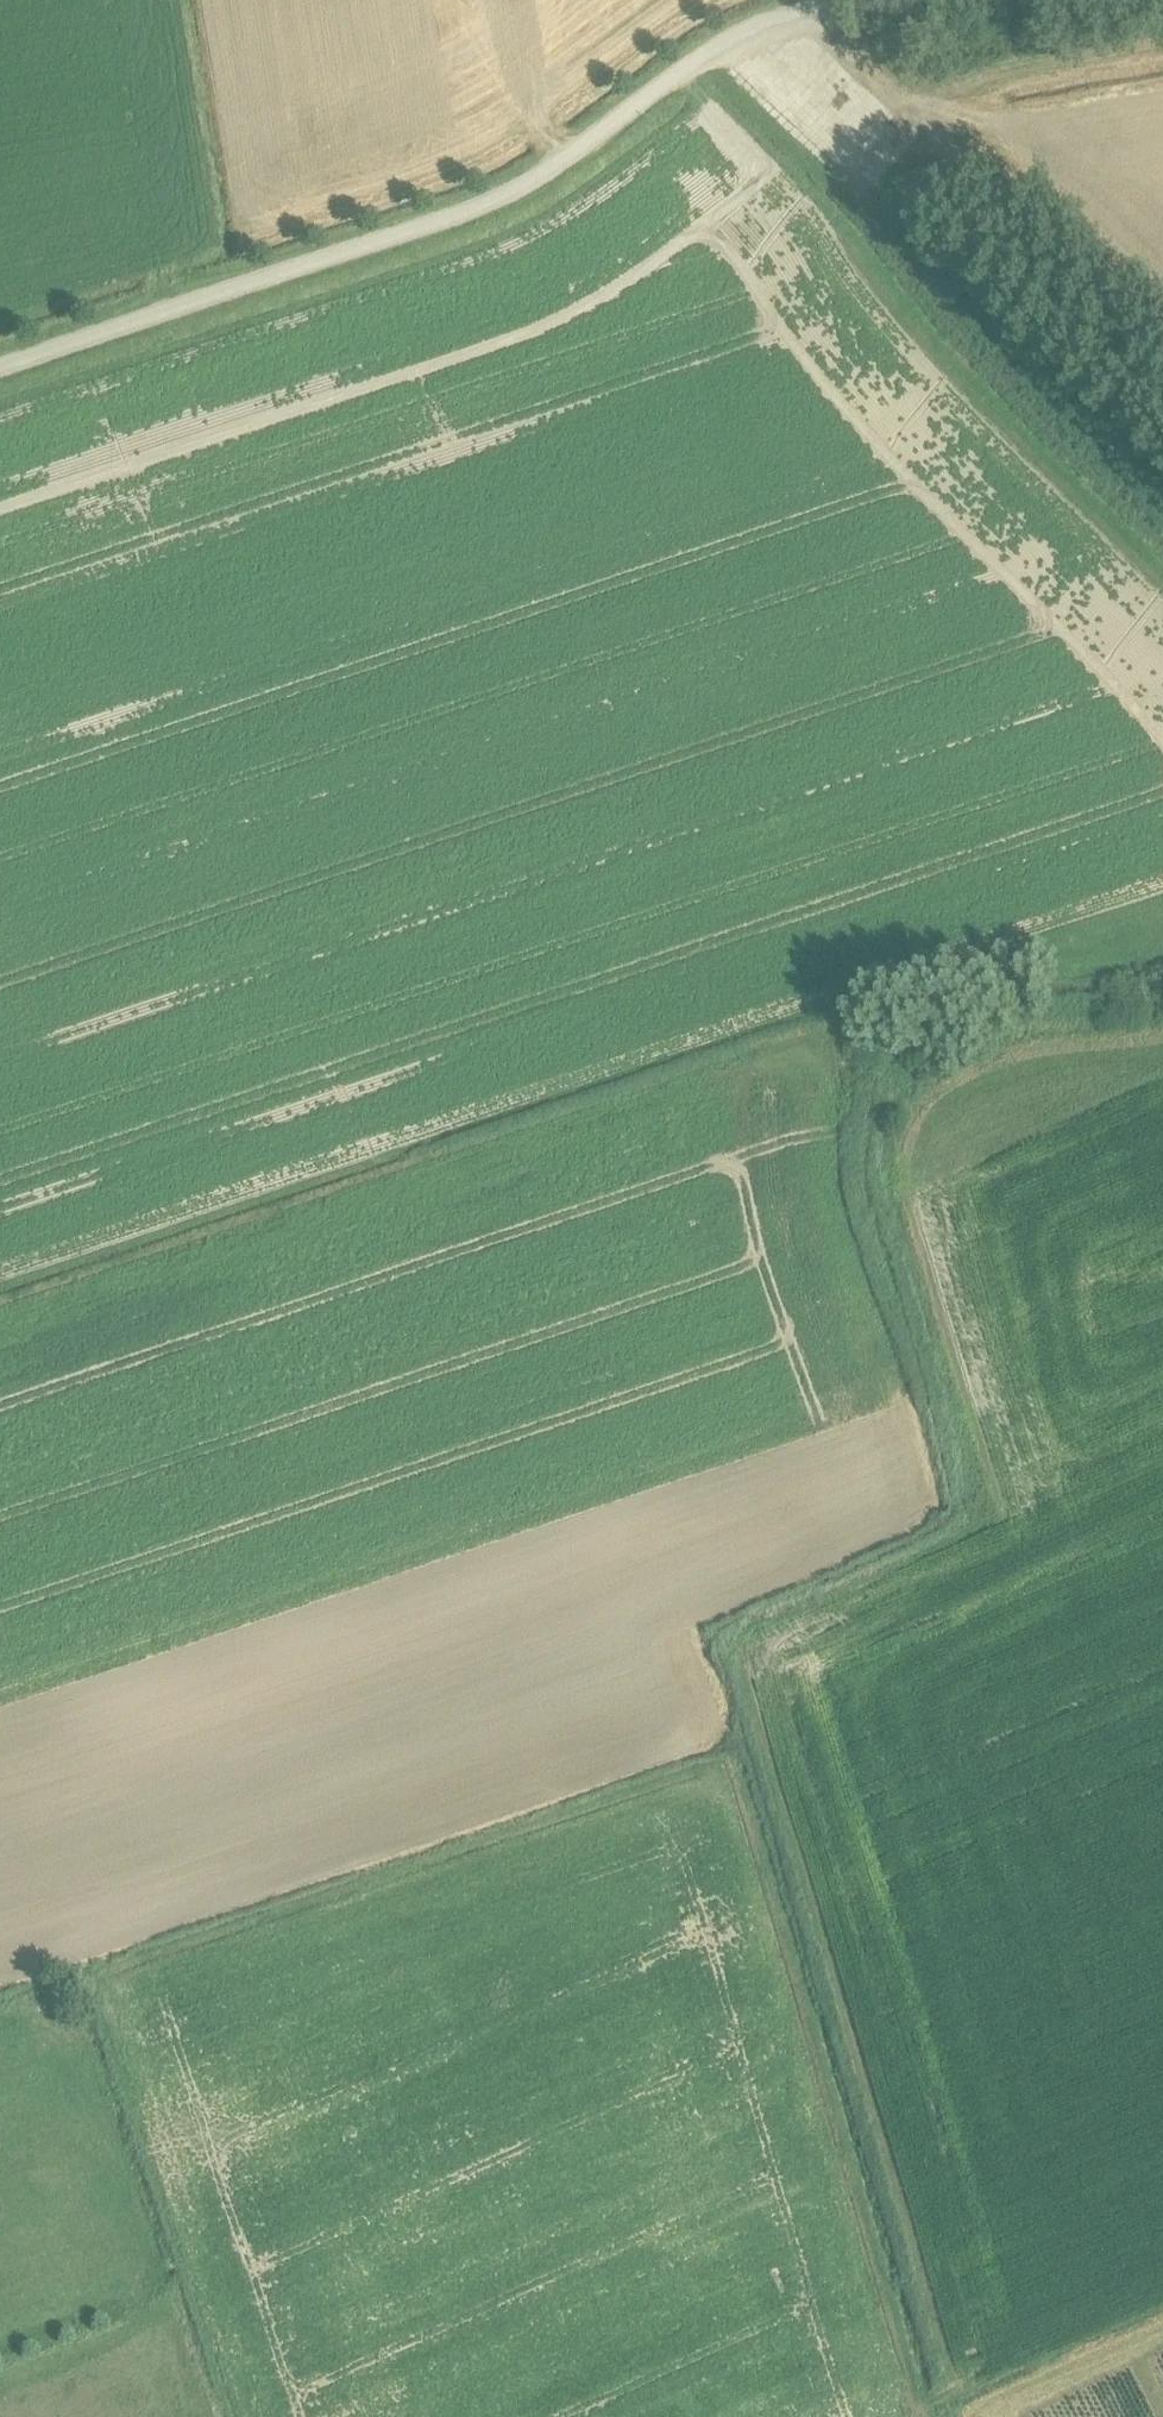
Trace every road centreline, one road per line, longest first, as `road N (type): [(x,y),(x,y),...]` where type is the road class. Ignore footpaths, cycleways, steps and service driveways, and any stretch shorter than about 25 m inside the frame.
road 1 (unclassified): [(0,364),(516,187),(765,19),(836,0)]
road 2 (track): [(1162,38),(953,79),(765,19)]

